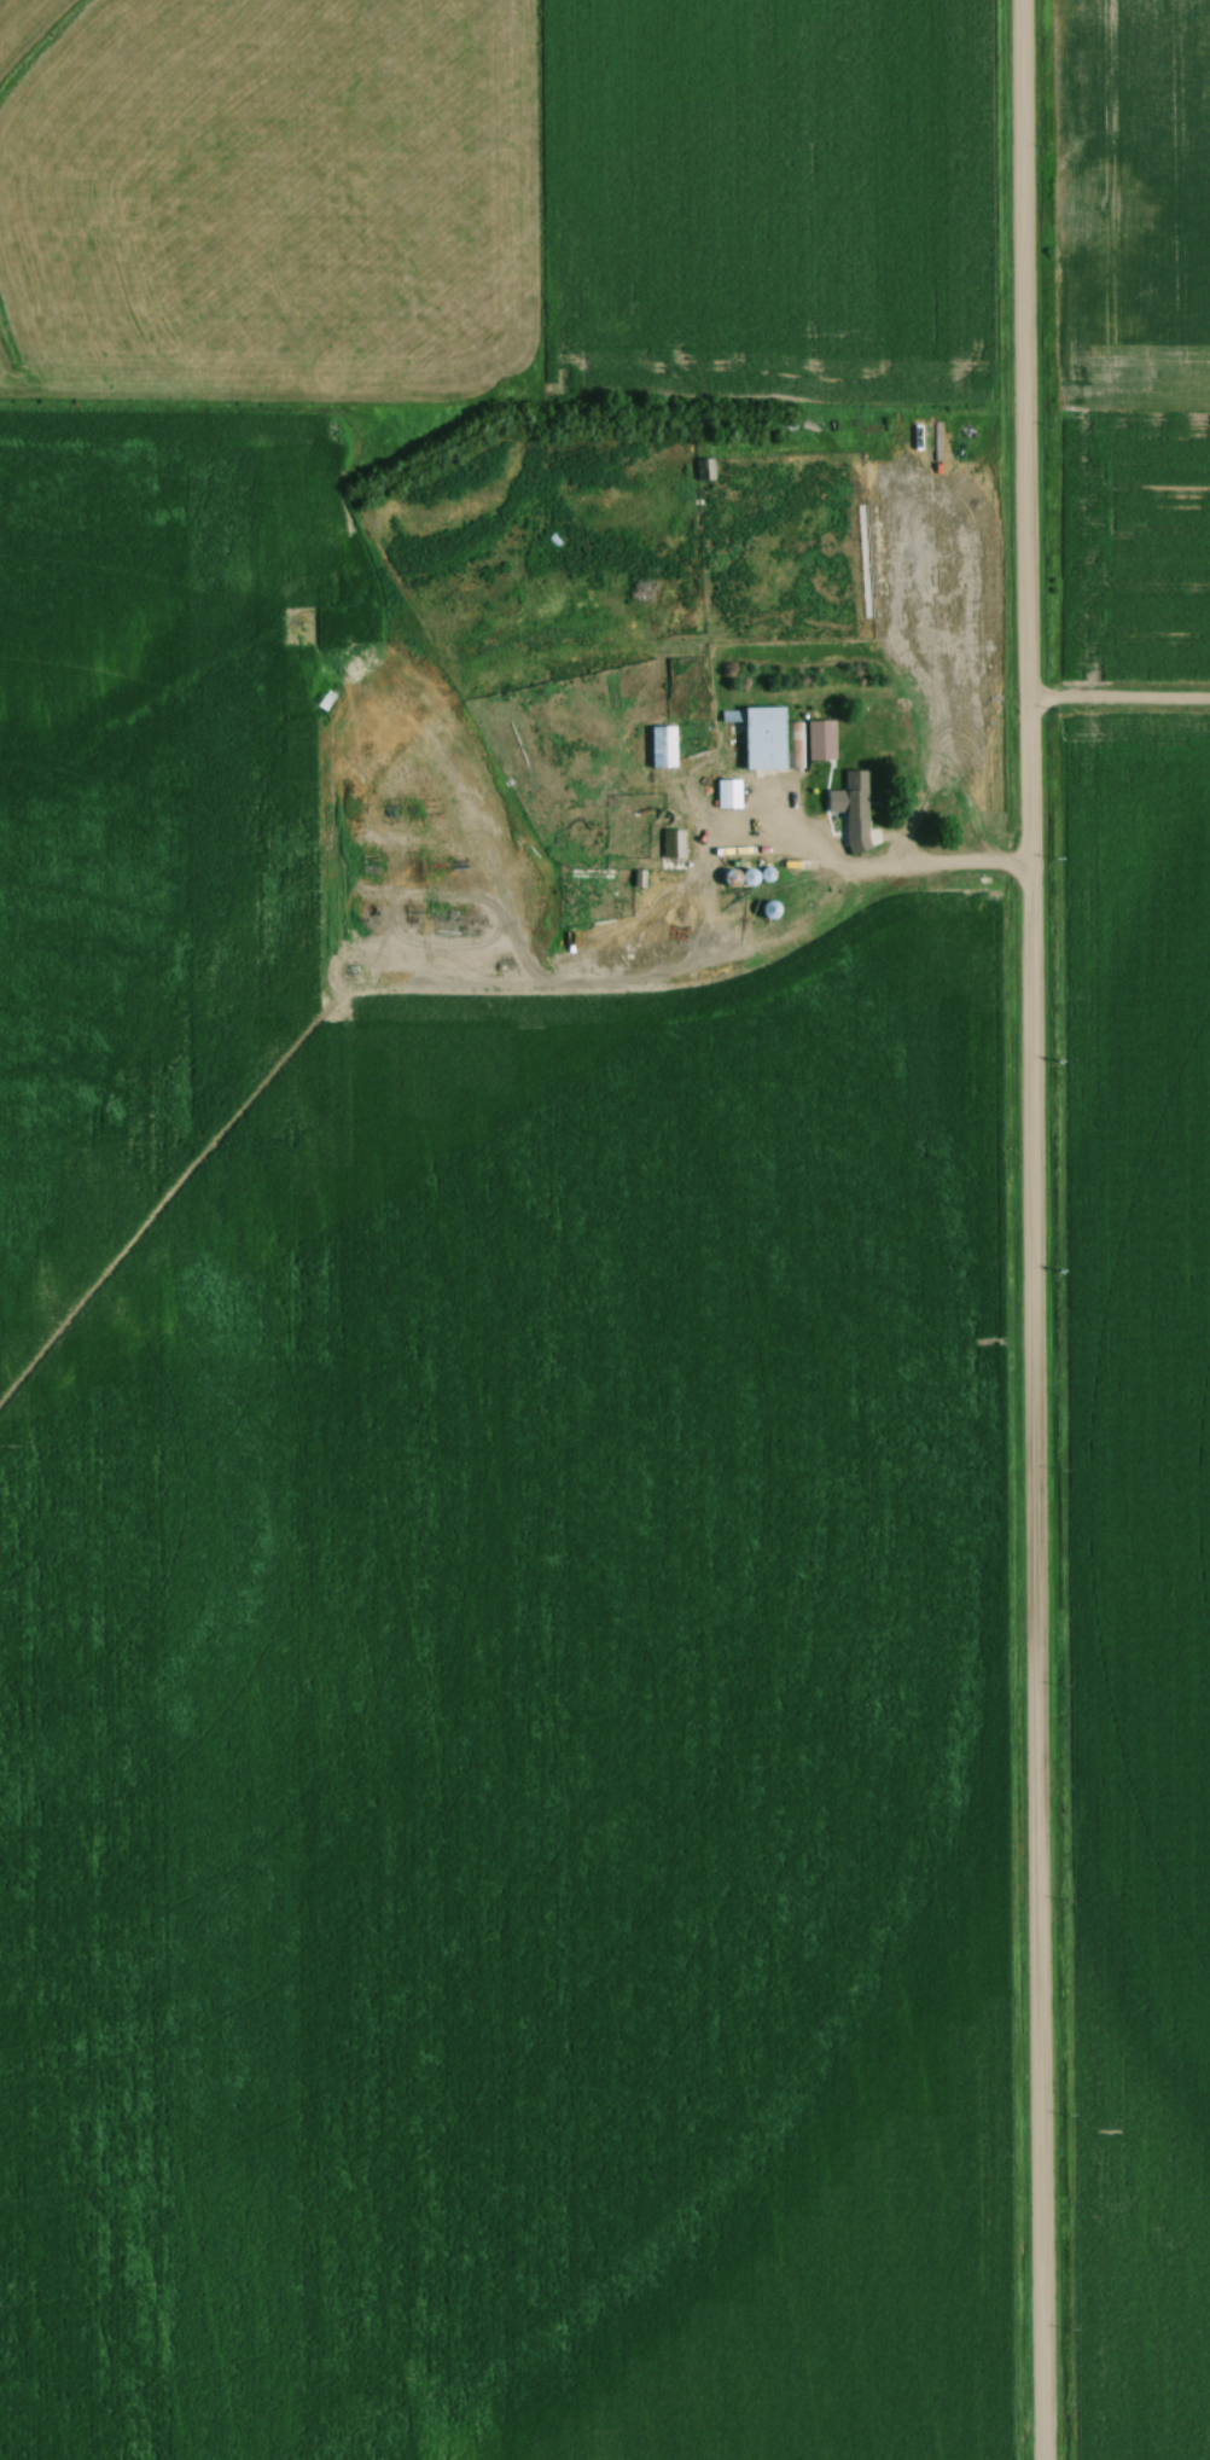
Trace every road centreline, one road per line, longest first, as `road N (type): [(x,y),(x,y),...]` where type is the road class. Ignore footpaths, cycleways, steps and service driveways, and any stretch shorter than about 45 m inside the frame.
road 1 (residential): [(1037,2459),(1014,0)]

